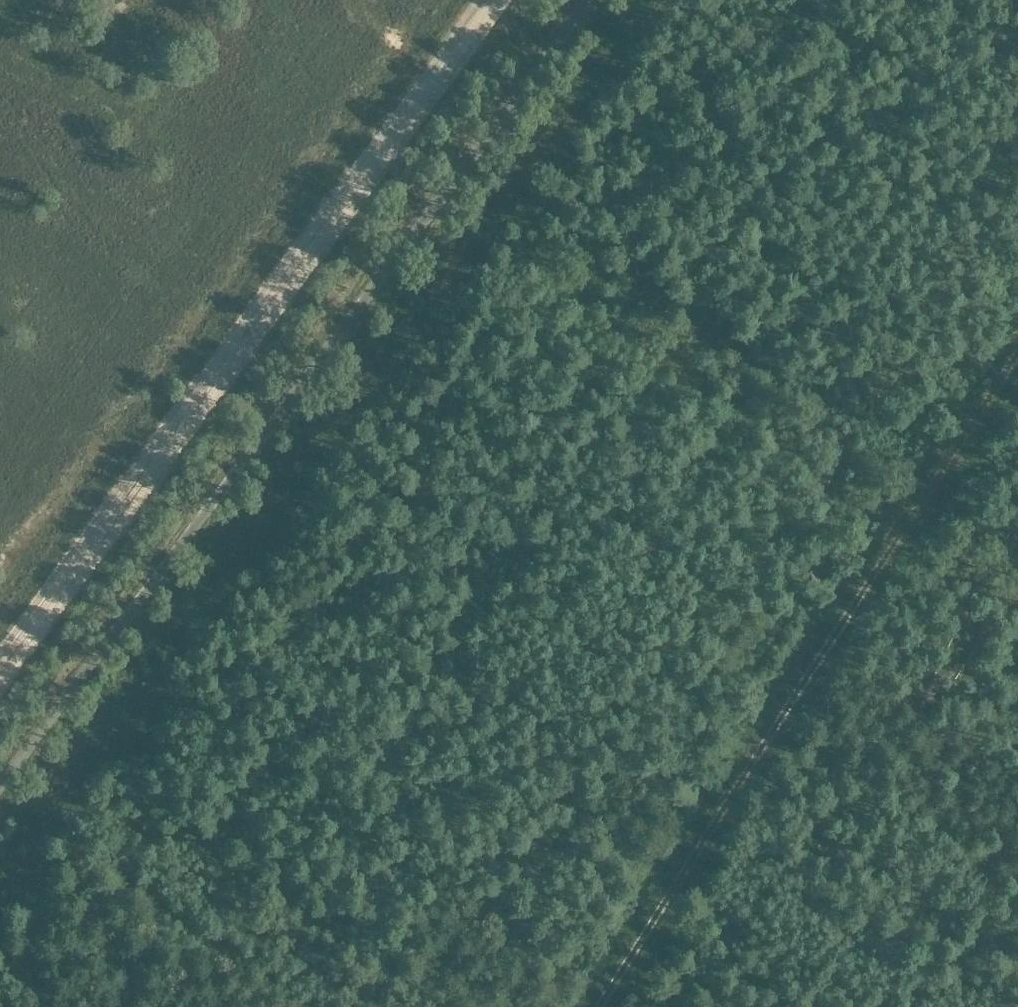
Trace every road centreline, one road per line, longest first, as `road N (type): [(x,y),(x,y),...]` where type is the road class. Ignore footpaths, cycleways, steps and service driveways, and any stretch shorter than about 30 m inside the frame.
road 1 (track): [(0,658),(493,0)]

